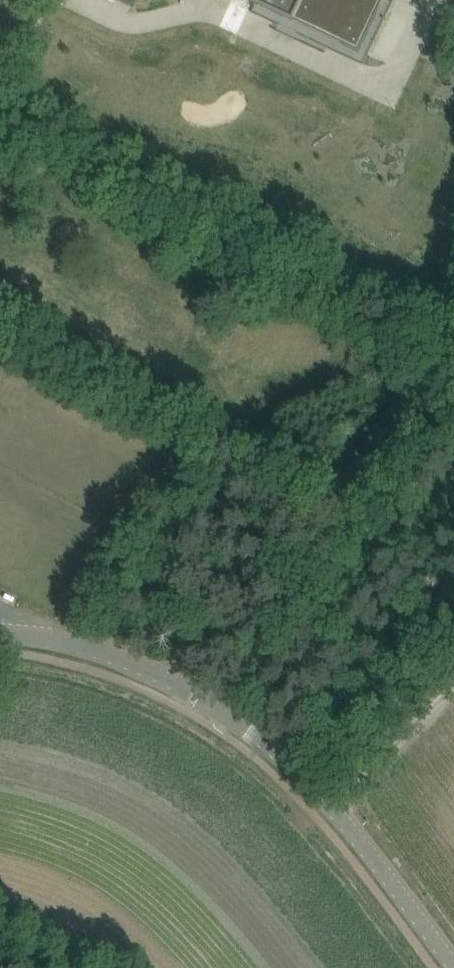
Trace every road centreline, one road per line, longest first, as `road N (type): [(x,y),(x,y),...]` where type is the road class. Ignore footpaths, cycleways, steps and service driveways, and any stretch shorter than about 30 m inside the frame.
road 1 (unclassified): [(218,713),(453,352)]
road 2 (tertiary): [(453,967),(338,815),(218,713)]
road 3 (tertiary): [(218,713),(113,659),(0,637)]
road 4 (track): [(453,685),(338,815)]

